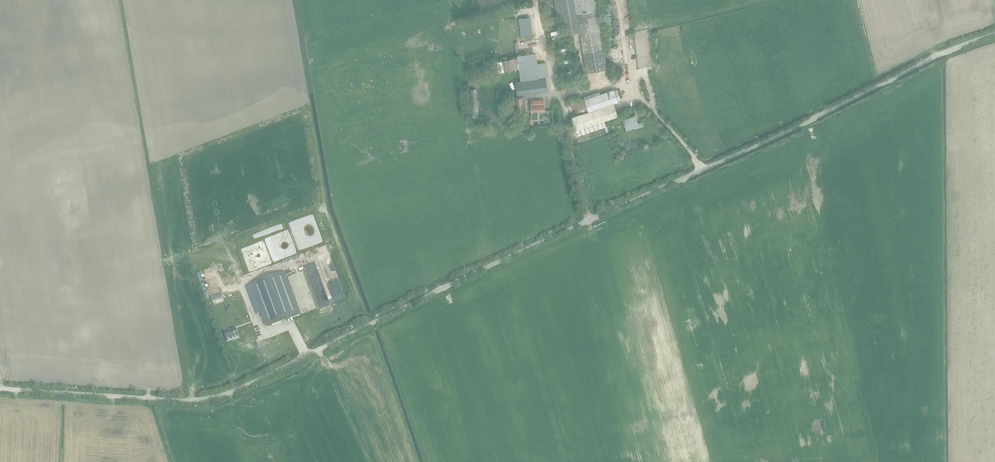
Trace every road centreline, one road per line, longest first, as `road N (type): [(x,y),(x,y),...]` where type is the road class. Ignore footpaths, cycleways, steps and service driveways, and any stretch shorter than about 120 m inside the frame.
road 1 (unclassified): [(0,388),(187,400),(238,389),(994,34)]

